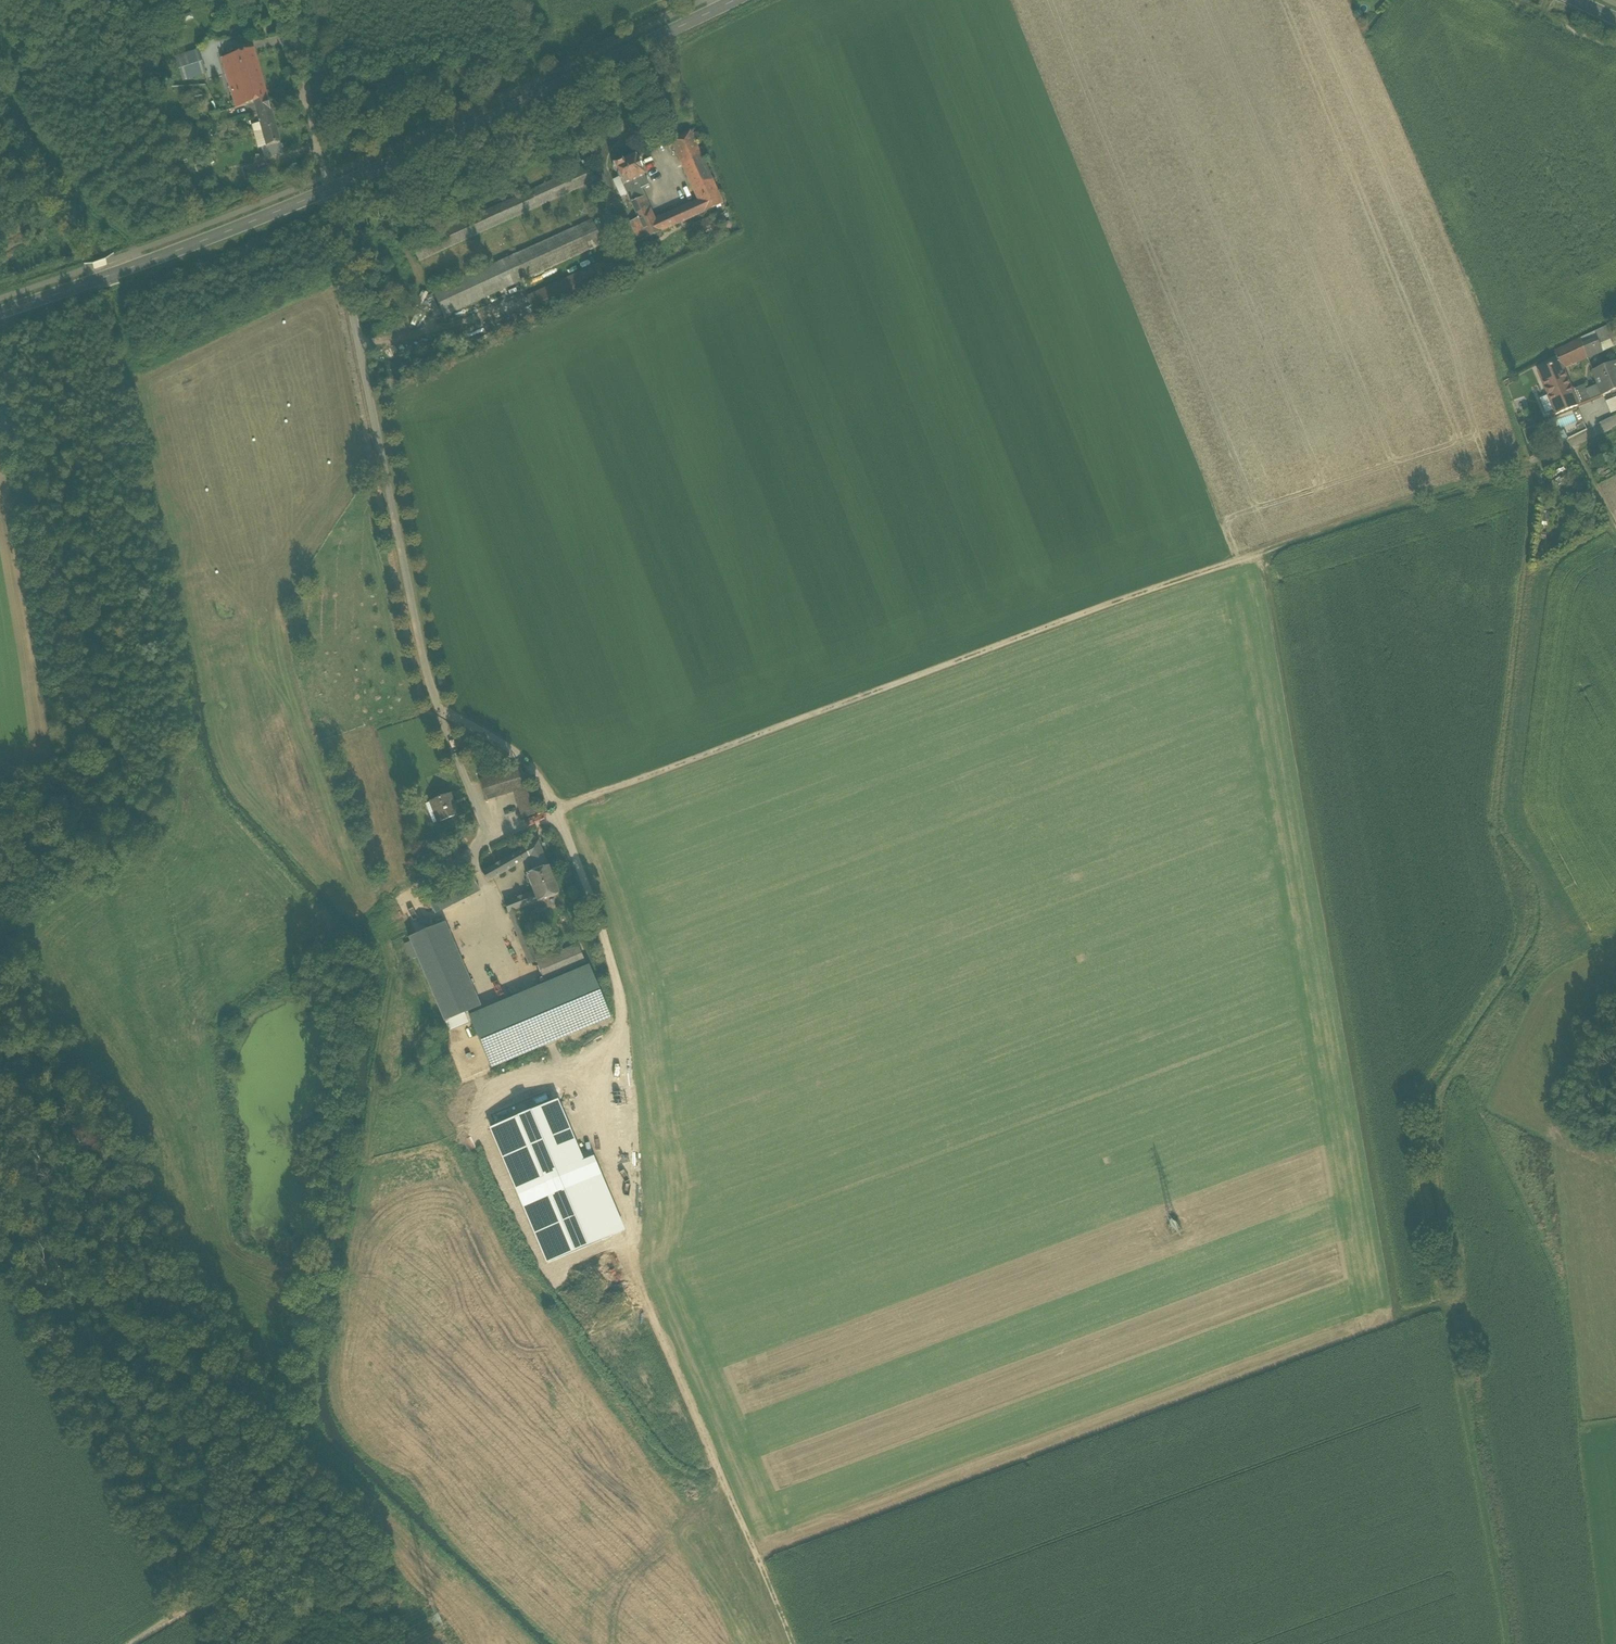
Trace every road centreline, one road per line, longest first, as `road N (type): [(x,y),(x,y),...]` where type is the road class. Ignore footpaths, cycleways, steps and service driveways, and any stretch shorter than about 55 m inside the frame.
road 1 (track): [(496,844),(1534,461)]
road 2 (track): [(445,720),(530,769),(628,1015),(599,1080),(641,1285),(793,1643)]
road 3 (unclassified): [(328,194),(430,678),(496,844)]
road 4 (tertiary): [(735,0),(328,194)]
road 5 (track): [(124,1643),(188,1602),(265,1478),(306,1379),(284,1346)]
road 6 (tertiary): [(328,194),(0,312)]

